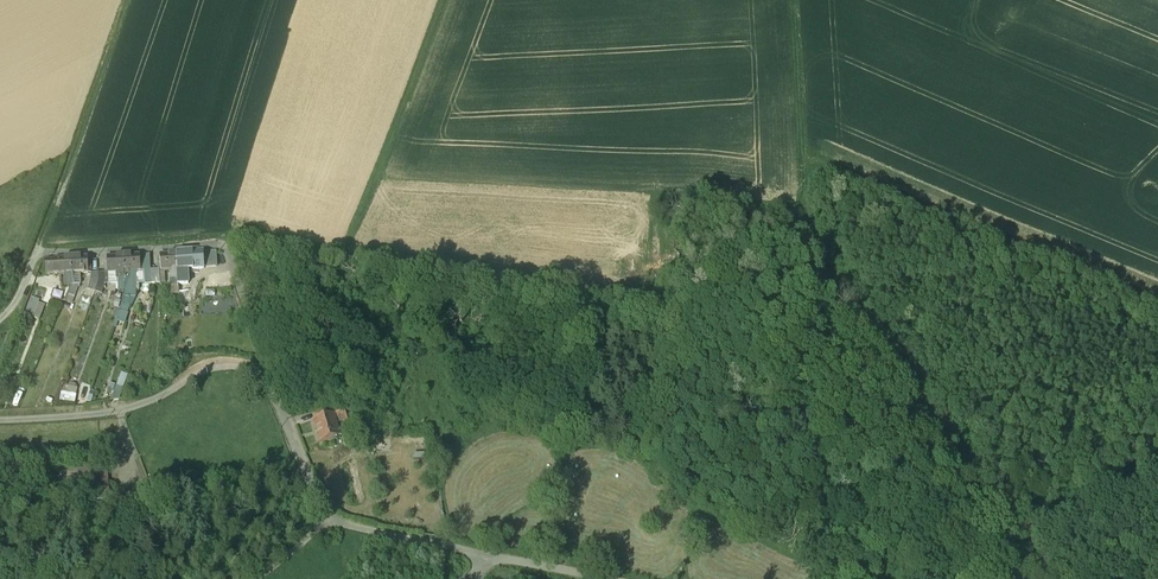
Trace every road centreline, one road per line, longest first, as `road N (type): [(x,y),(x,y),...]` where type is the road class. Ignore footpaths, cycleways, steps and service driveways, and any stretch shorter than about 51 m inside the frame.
road 1 (residential): [(270,378),(226,254),(215,245),(37,256),(0,324)]
road 2 (track): [(843,309),(814,260),(797,0)]
road 3 (residential): [(0,424),(121,412),(212,369),(270,378)]
road 4 (track): [(440,0),(341,260)]
road 5 (track): [(37,256),(127,0)]
road 6 (unclassified): [(487,556),(334,520)]
road 7 (residential): [(334,520),(301,468),(270,378)]
road 8 (unclassified): [(608,578),(487,556)]

